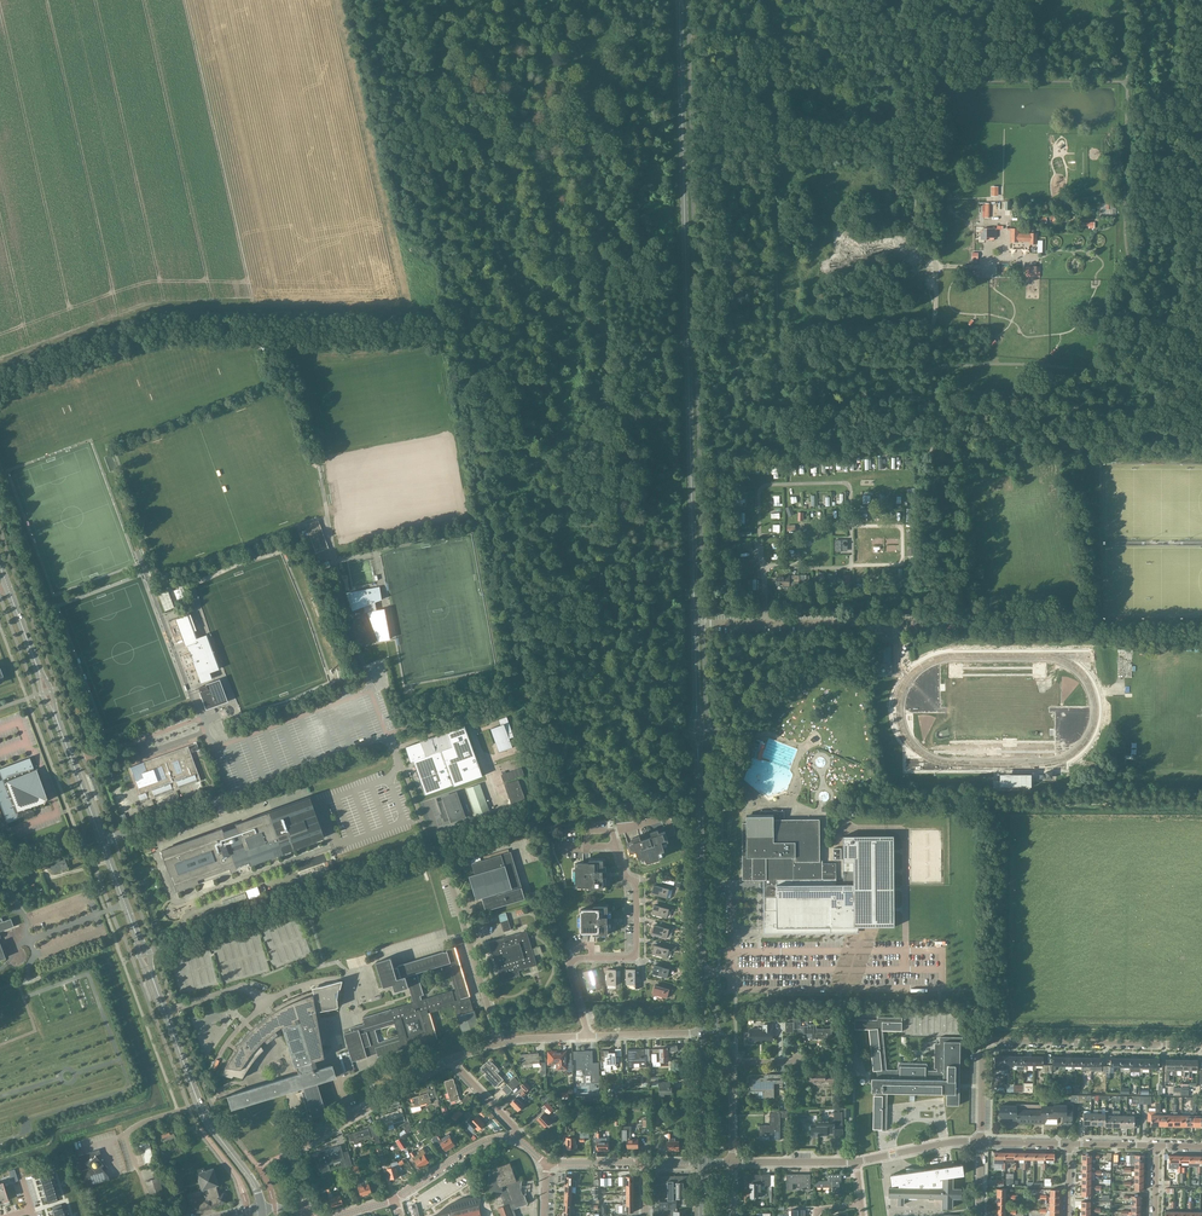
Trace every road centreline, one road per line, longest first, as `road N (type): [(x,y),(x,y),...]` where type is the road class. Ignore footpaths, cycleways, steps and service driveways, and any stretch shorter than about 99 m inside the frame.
road 1 (tertiary): [(695,623),(679,0)]
road 2 (residential): [(279,45),(347,280),(289,301),(276,293),(189,57)]
road 3 (residential): [(93,77),(169,287),(90,317),(13,106)]
road 4 (unclassified): [(981,1142),(983,1040),(1201,1044)]
road 5 (tertiary): [(702,1032),(698,758)]
road 6 (unclassified): [(964,622),(695,623)]
road 7 (unclassified): [(304,1214),(291,1152),(452,1058)]
road 8 (secondary): [(135,932),(54,713)]
road 9 (unclassified): [(499,1043),(439,847)]
road 10 (residential): [(588,1036),(567,961),(635,956)]
road 11 (secondary): [(199,1105),(153,979)]
road 12 (unclassified): [(395,1198),(475,1146),(513,1139)]
road 13 (tertiary): [(703,1162),(702,1032)]
road 14 (residential): [(981,1142),(856,1161)]
road 15 (residential): [(856,1161),(732,1162)]

